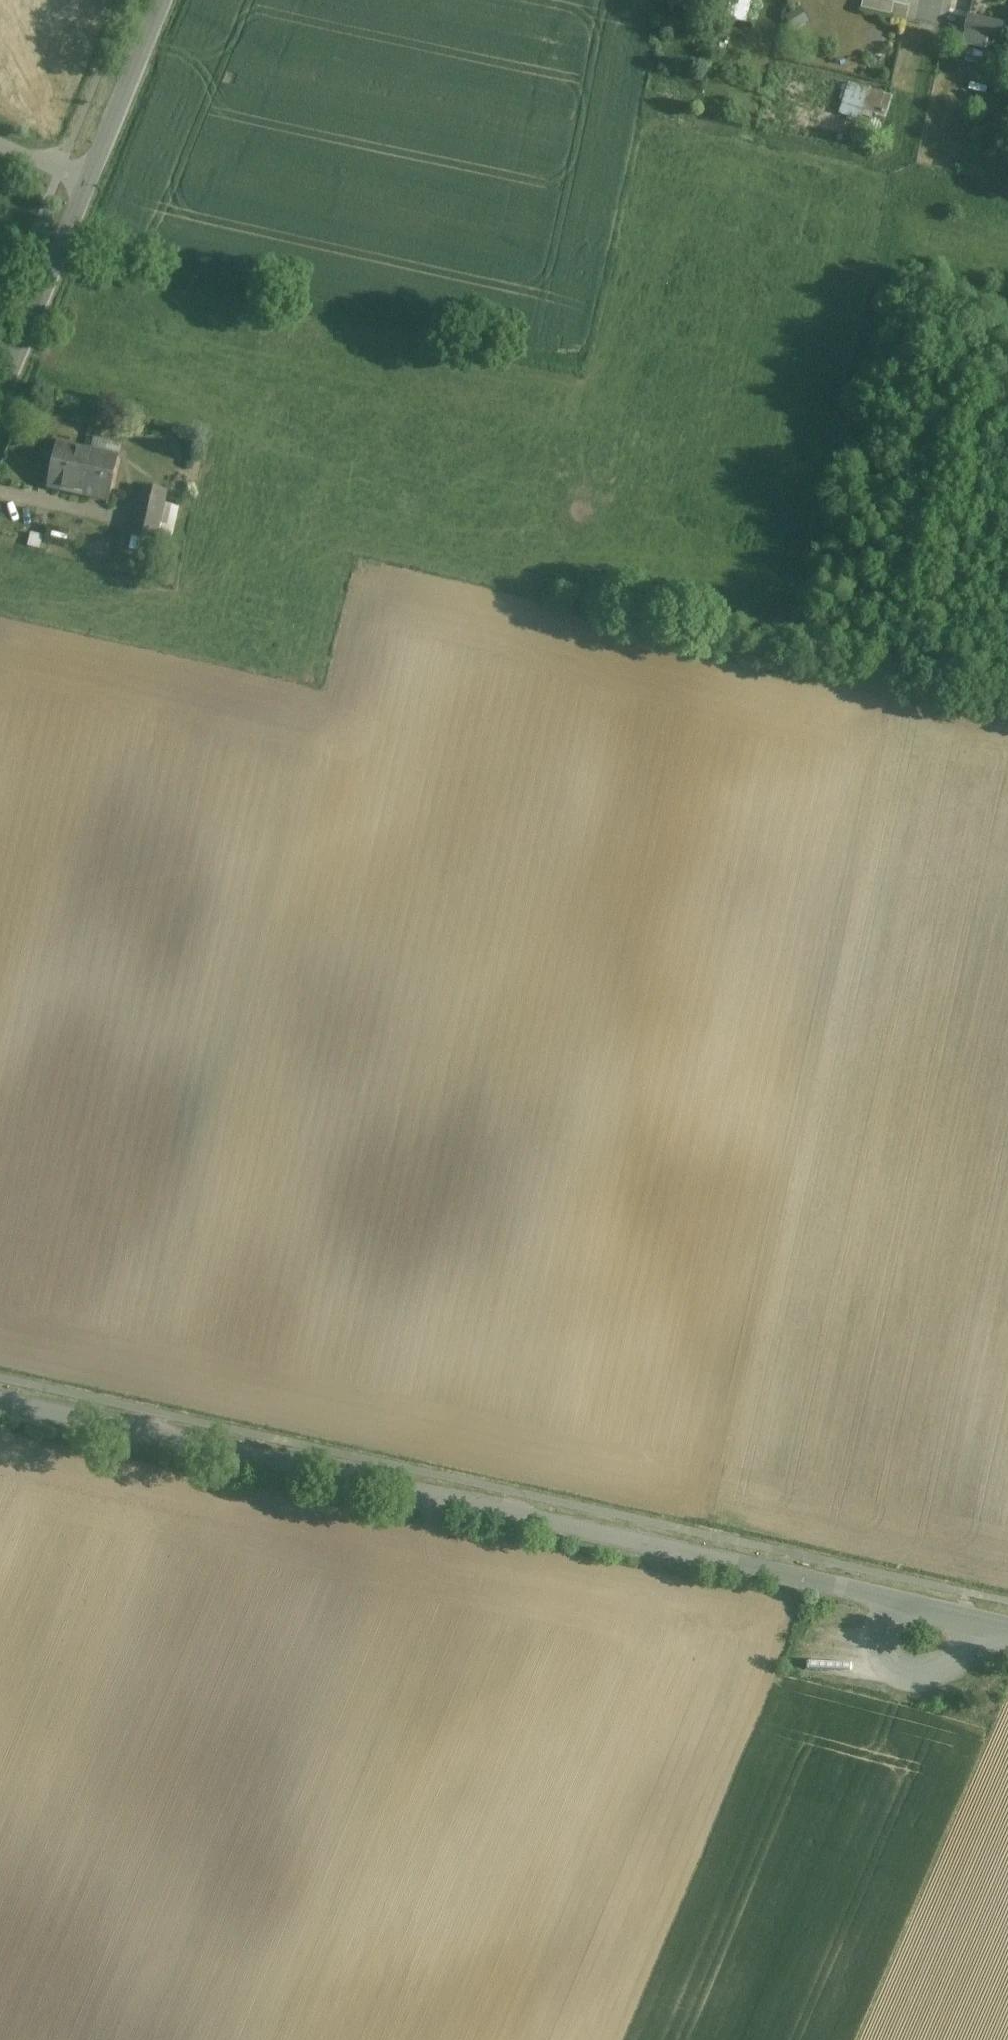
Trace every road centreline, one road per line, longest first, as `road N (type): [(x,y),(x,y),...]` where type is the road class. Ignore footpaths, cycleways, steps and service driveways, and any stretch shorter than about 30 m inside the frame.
road 1 (unclassified): [(911,1606),(0,1403)]
road 2 (unclassified): [(0,399),(91,181)]
road 3 (unclassified): [(911,1606),(877,1633),(877,1651),(893,1673),(936,1673),(972,1648),(1007,1639)]
road 4 (unclassified): [(91,181),(165,0)]

